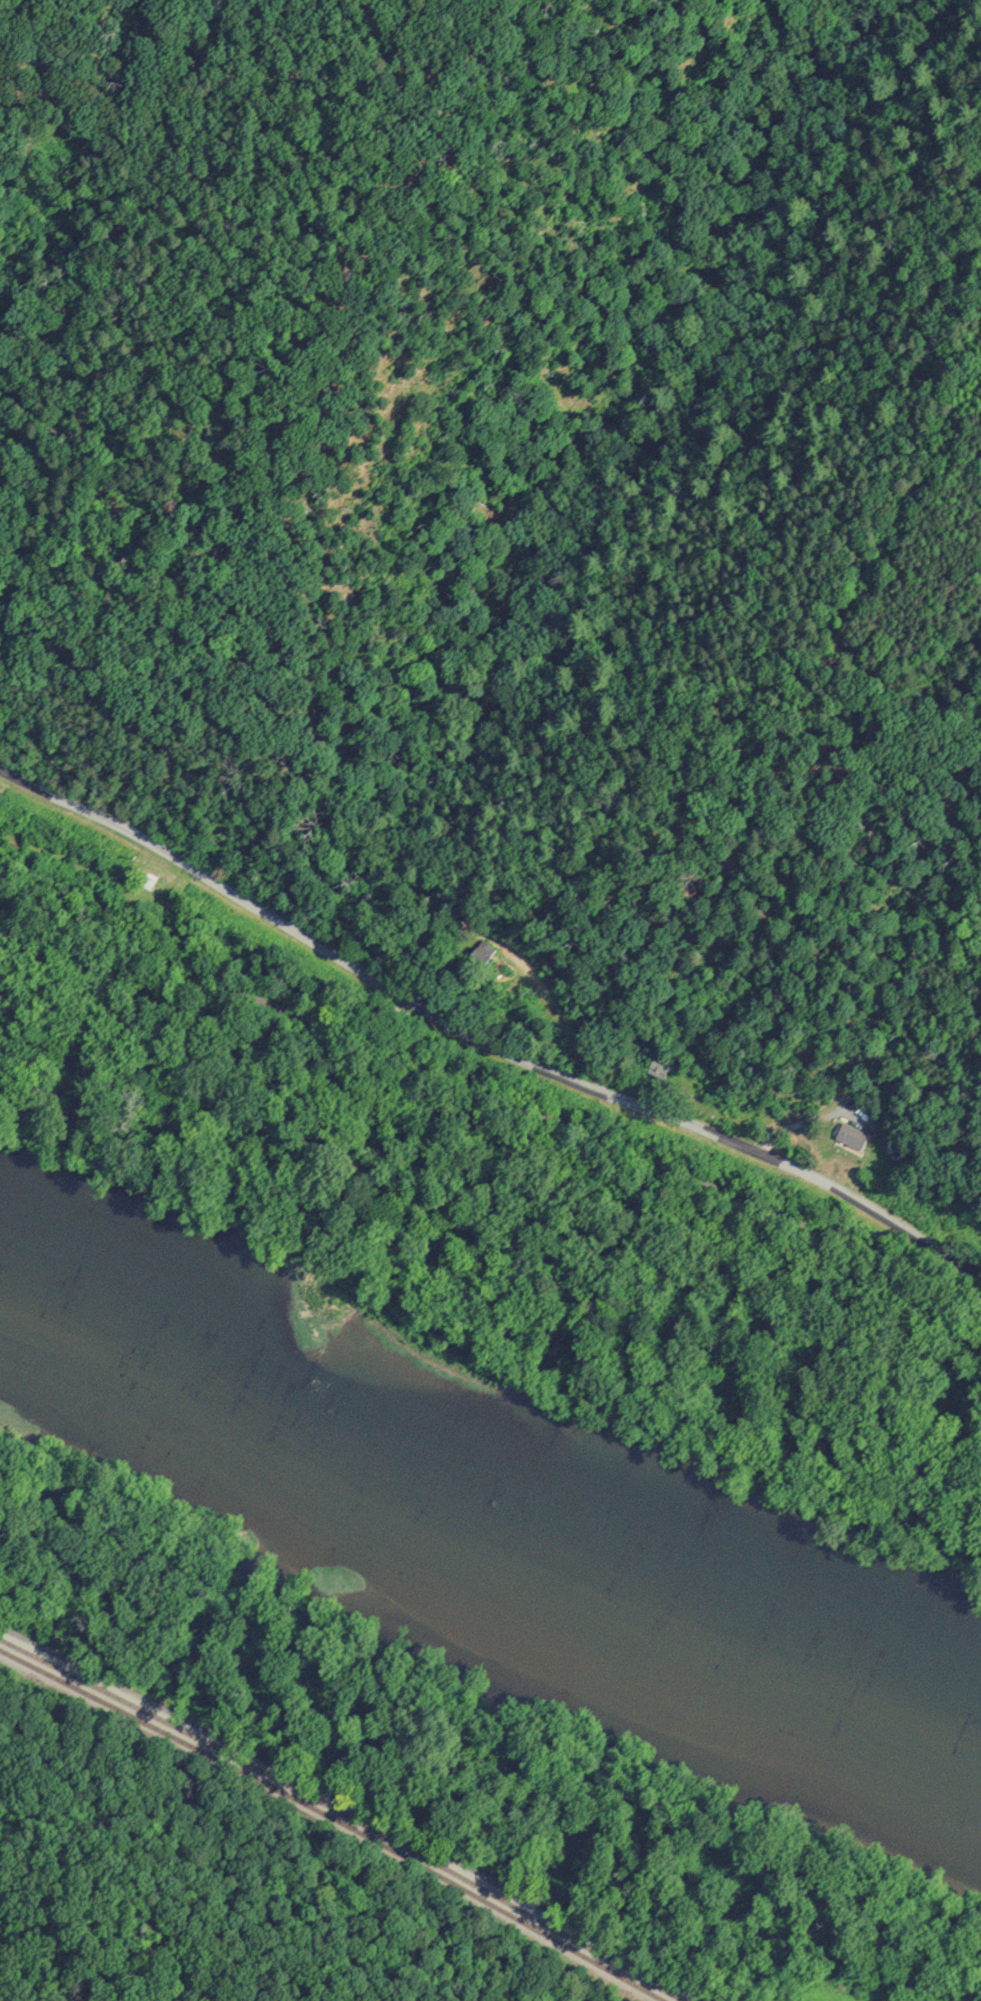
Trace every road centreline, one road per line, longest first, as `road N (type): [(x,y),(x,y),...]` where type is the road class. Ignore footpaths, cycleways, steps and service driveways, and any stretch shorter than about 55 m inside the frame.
road 1 (tertiary): [(980,1273),(821,1180),(531,1064),(422,1006)]
road 2 (tertiary): [(404,996),(147,841),(0,770)]

